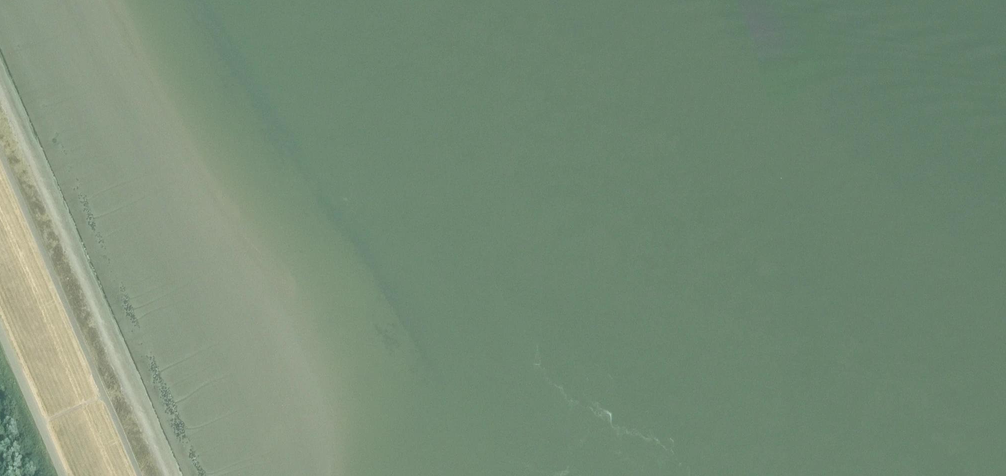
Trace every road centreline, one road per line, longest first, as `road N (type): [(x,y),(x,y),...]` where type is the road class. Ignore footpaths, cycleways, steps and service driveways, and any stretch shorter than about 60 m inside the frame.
road 1 (unclassified): [(62,475),(0,334)]

